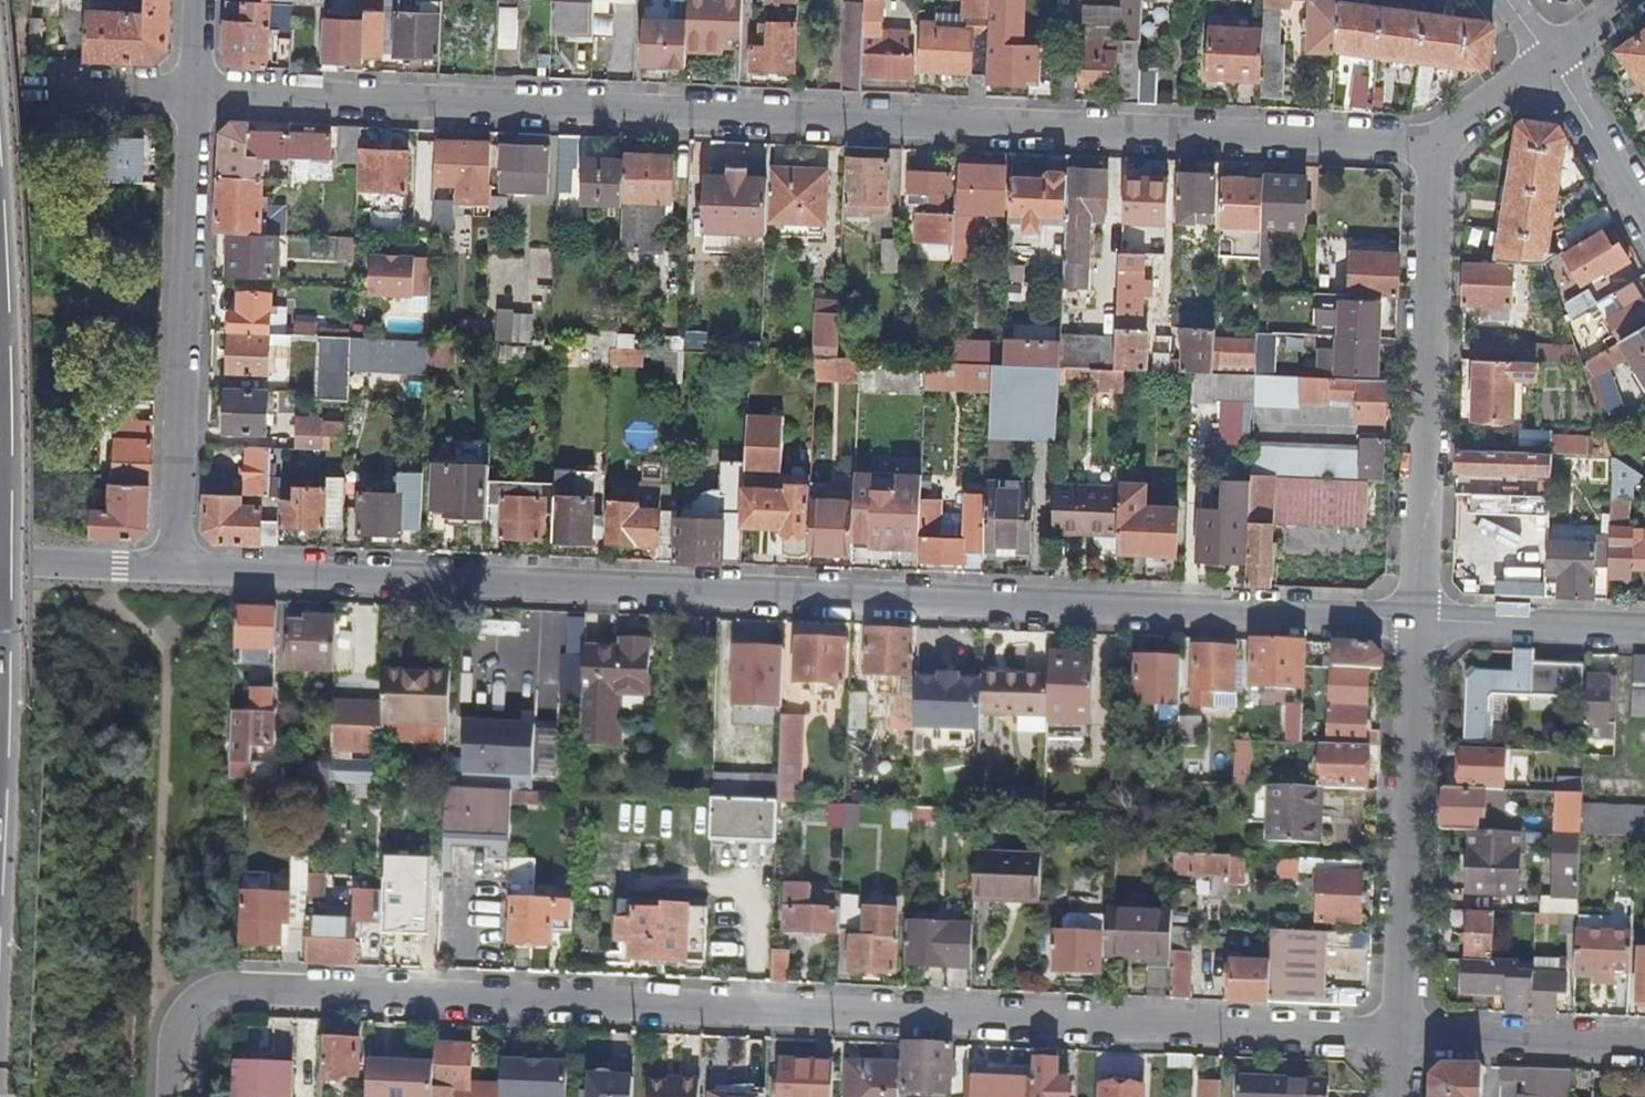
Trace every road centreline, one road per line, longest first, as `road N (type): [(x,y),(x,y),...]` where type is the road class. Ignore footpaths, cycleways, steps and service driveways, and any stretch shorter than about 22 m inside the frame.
road 1 (residential): [(1399,1039),(213,989),(161,1037),(160,1096)]
road 2 (residential): [(195,91),(1436,144)]
road 3 (residential): [(179,570),(1419,623)]
road 4 (residential): [(1436,144),(1419,623)]
road 5 (residential): [(195,91),(179,570)]
road 6 (residential): [(1419,623),(1399,1039)]
road 7 (residential): [(1644,1047),(1399,1039)]
road 8 (residential): [(1419,623),(1644,628)]
road 9 (residential): [(1552,61),(1644,216)]
road 10 (residential): [(0,564),(179,570)]
road 11 (residential): [(44,85),(195,91)]
road 12 (residential): [(1552,61),(1436,144)]

